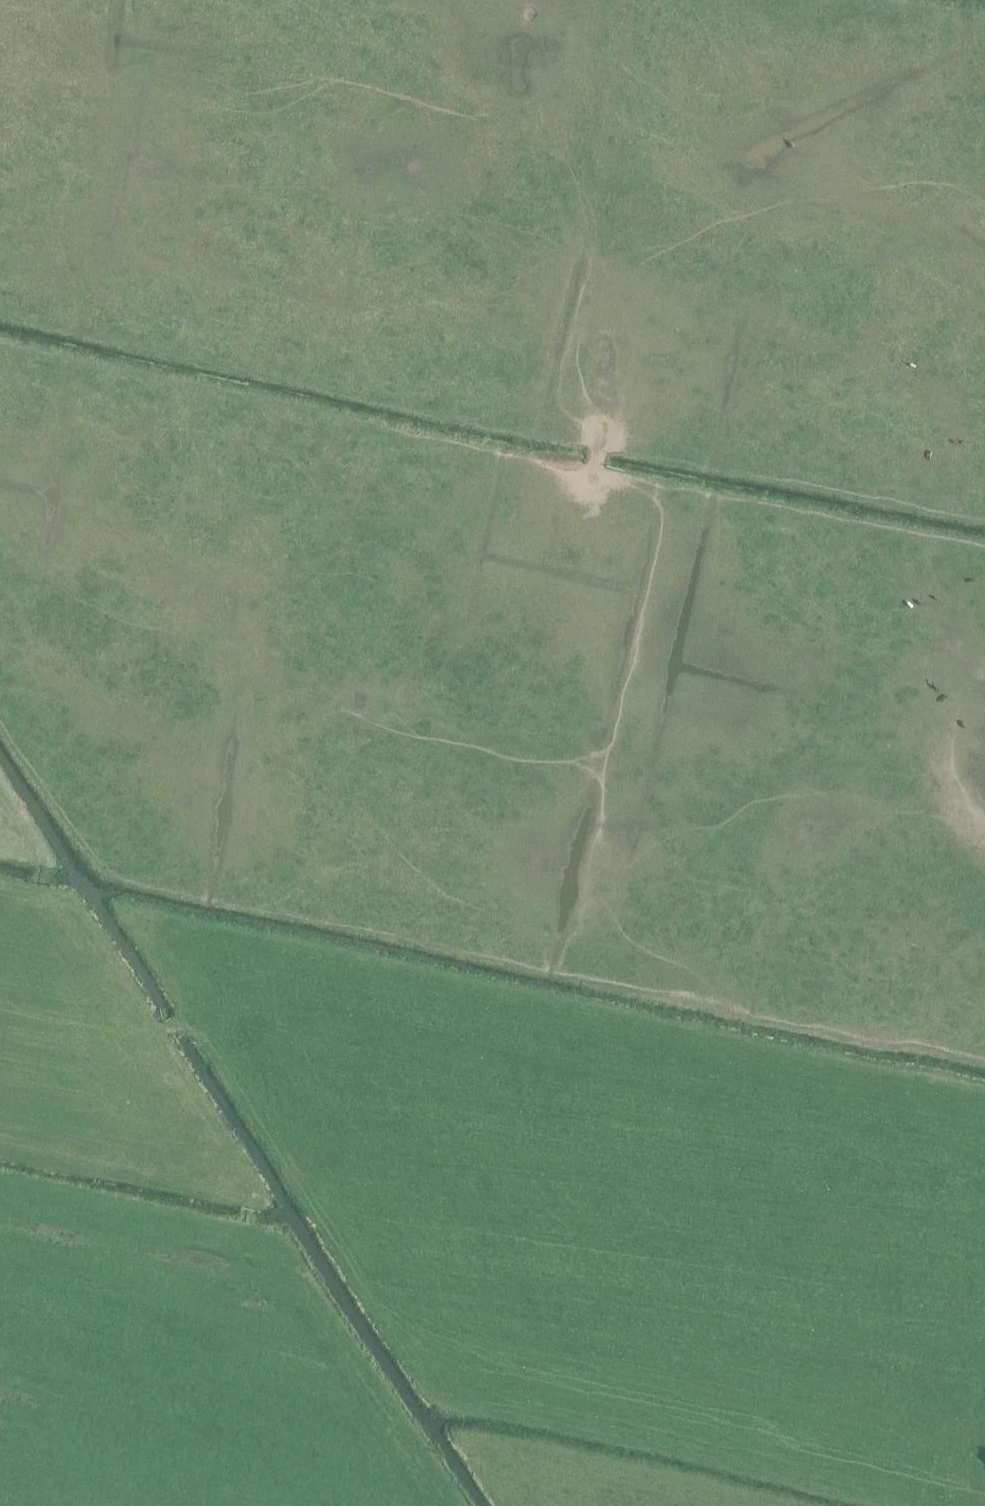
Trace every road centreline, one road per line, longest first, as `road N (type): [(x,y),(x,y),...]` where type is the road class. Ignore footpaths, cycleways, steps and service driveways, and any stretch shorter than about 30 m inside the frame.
road 1 (track): [(0,795),(40,857),(41,898),(251,1203),(253,1231),(437,1505)]
road 2 (track): [(475,533),(591,507),(611,430),(984,209)]

